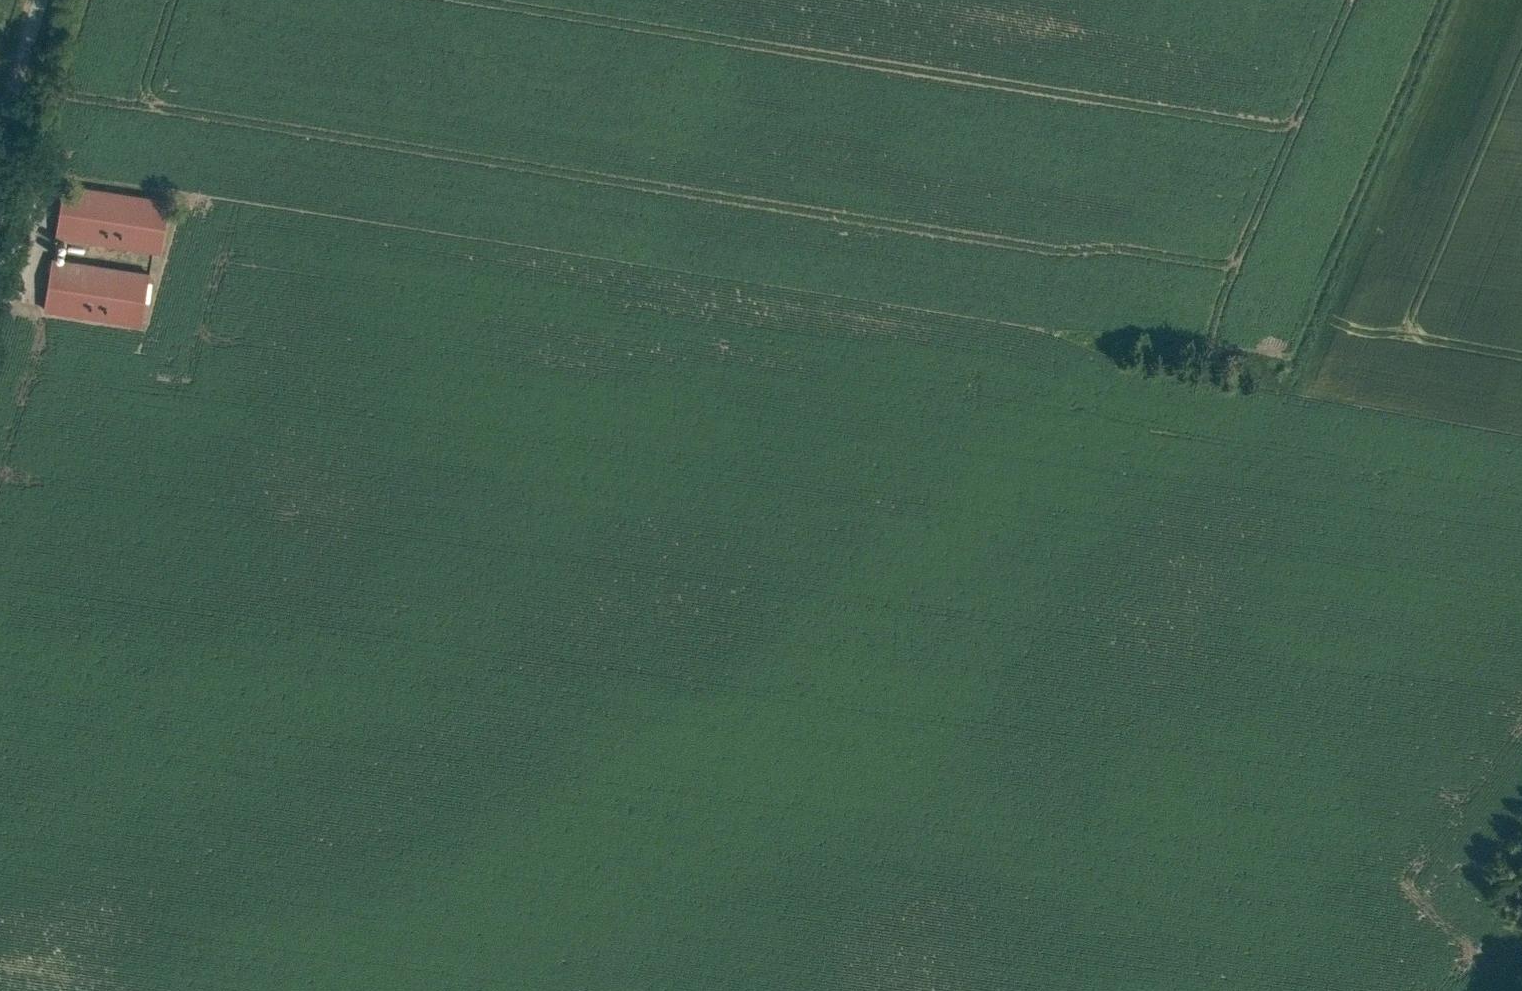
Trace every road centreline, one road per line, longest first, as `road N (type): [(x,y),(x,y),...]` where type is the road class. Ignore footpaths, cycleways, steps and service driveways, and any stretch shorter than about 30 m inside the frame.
road 1 (track): [(0,138),(43,0)]

